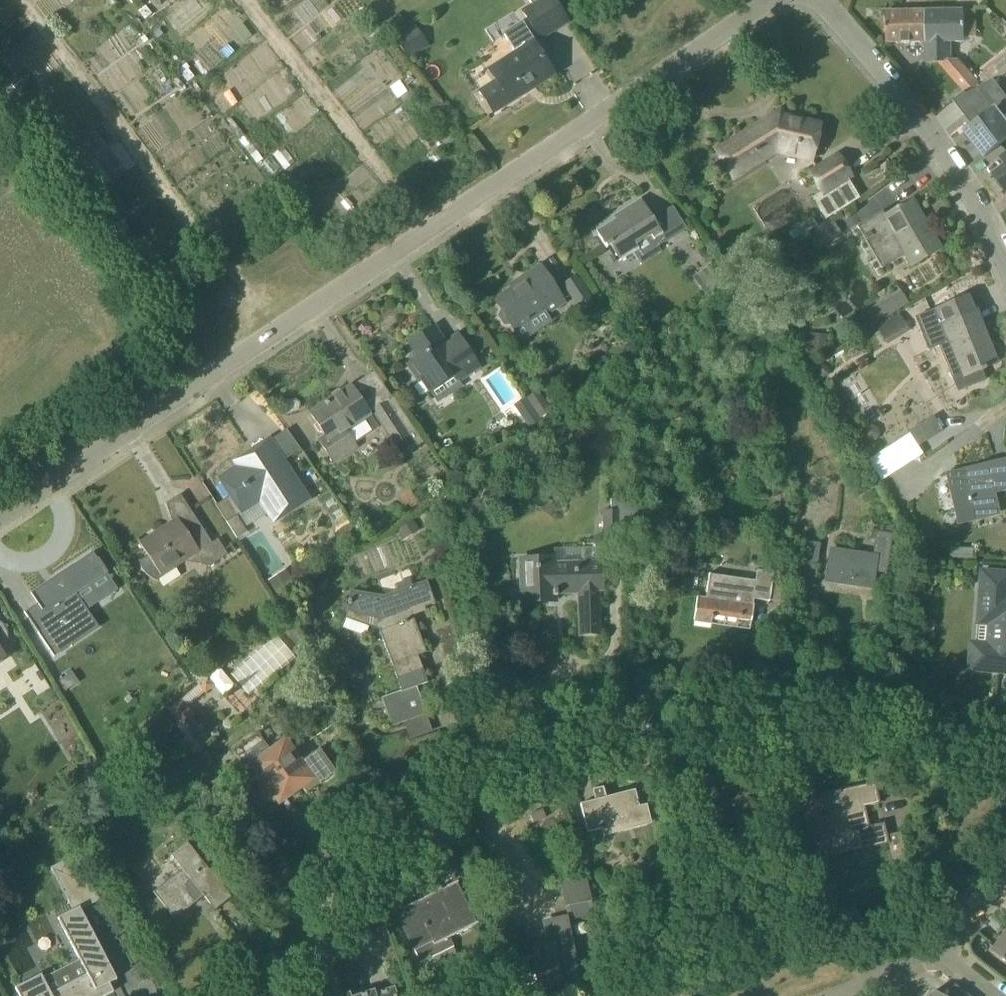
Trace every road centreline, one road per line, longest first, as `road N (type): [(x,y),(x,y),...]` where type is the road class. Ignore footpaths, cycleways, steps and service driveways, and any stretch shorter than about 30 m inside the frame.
road 1 (residential): [(0,517),(773,0)]
road 2 (residential): [(242,995),(302,940),(415,809),(541,738),(600,721),(701,714),(1005,749)]
road 3 (residential): [(1005,262),(936,137),(824,0)]

